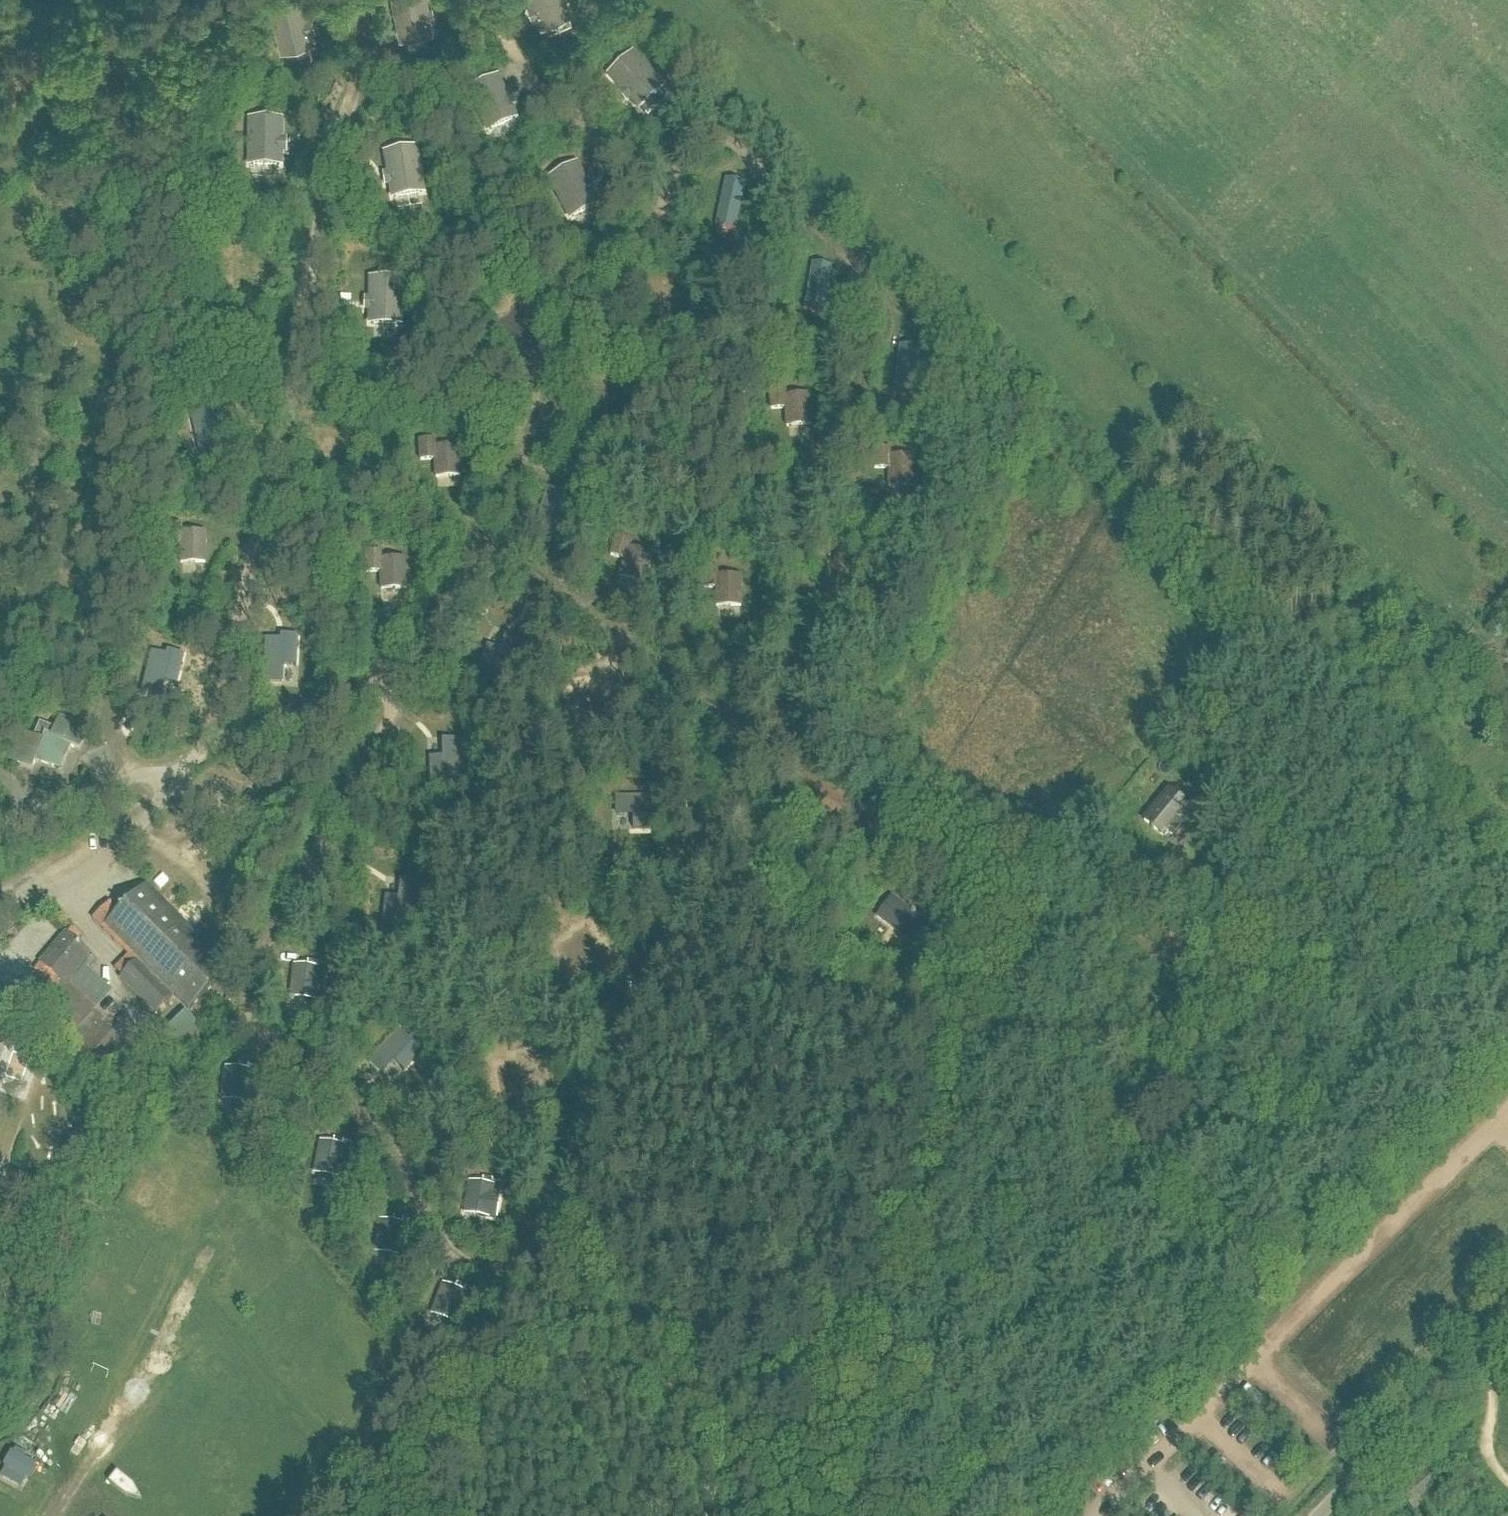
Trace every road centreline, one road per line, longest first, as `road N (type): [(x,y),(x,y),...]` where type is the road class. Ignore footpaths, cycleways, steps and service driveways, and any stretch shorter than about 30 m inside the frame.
road 1 (unclassified): [(1321,1515),(1507,1321)]
road 2 (track): [(1507,1480),(1481,1446),(1494,1391),(1471,1360)]

